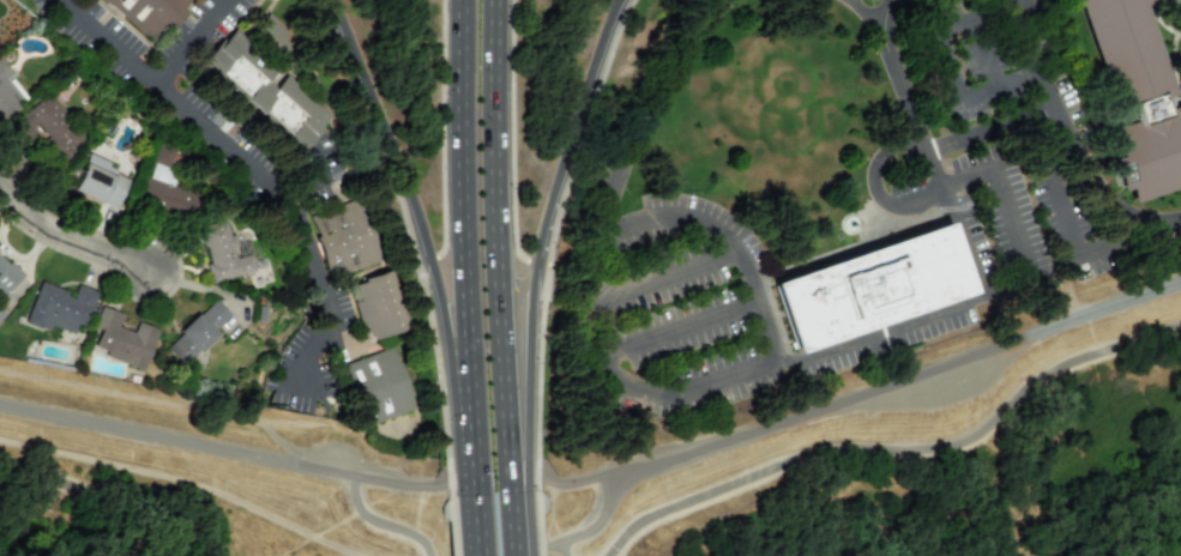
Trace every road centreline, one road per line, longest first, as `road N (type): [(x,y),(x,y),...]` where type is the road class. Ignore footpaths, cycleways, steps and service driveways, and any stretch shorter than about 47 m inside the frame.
road 1 (primary): [(460,0),(475,486)]
road 2 (primary): [(507,465),(532,266),(625,0)]
road 3 (primary): [(507,465),(492,0)]
road 4 (primary): [(468,405),(403,182),(330,0)]
road 5 (residential): [(157,264),(65,228),(0,176)]
road 6 (residential): [(1030,0),(1032,37),(1069,139)]
road 7 (residential): [(1170,224),(1123,210),(1091,177),(1069,139)]

